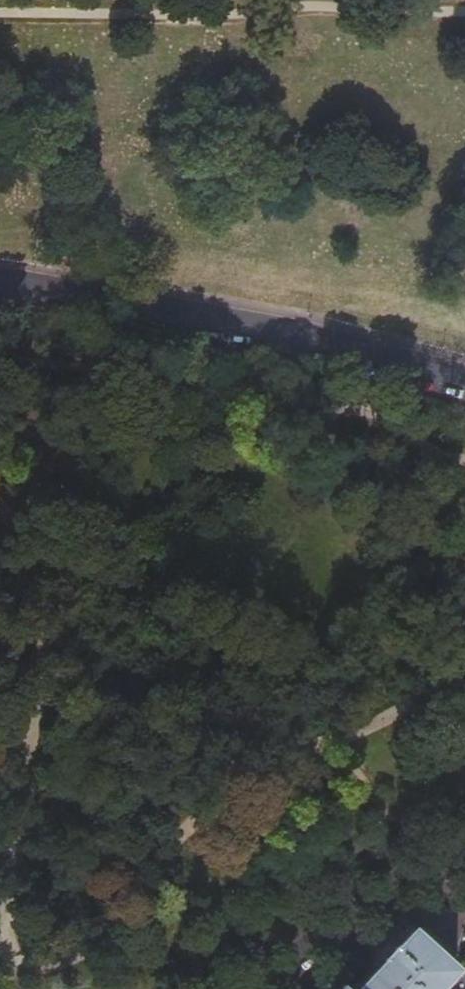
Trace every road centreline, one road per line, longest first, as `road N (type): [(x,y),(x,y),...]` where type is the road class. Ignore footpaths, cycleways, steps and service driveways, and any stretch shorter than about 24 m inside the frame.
road 1 (residential): [(0,281),(278,334),(464,384)]
road 2 (residential): [(264,988),(411,872),(464,861)]

